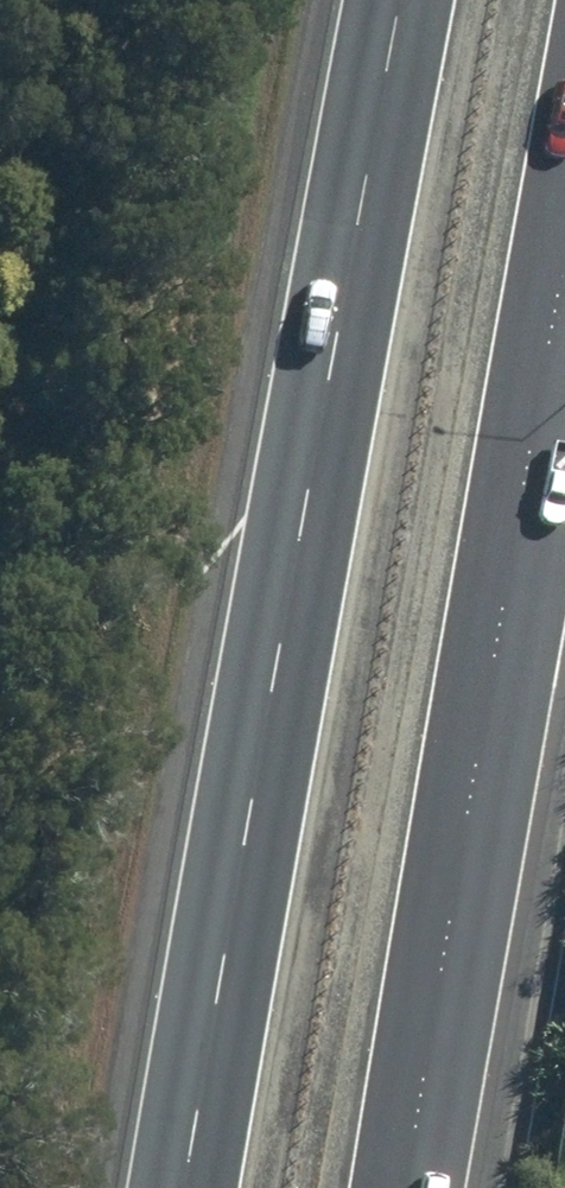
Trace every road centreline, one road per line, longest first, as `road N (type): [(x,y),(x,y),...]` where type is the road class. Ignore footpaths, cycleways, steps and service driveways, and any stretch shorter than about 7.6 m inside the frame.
road 1 (motorway): [(175,1187),(407,0)]
road 2 (motorway): [(564,300),(408,1187)]

